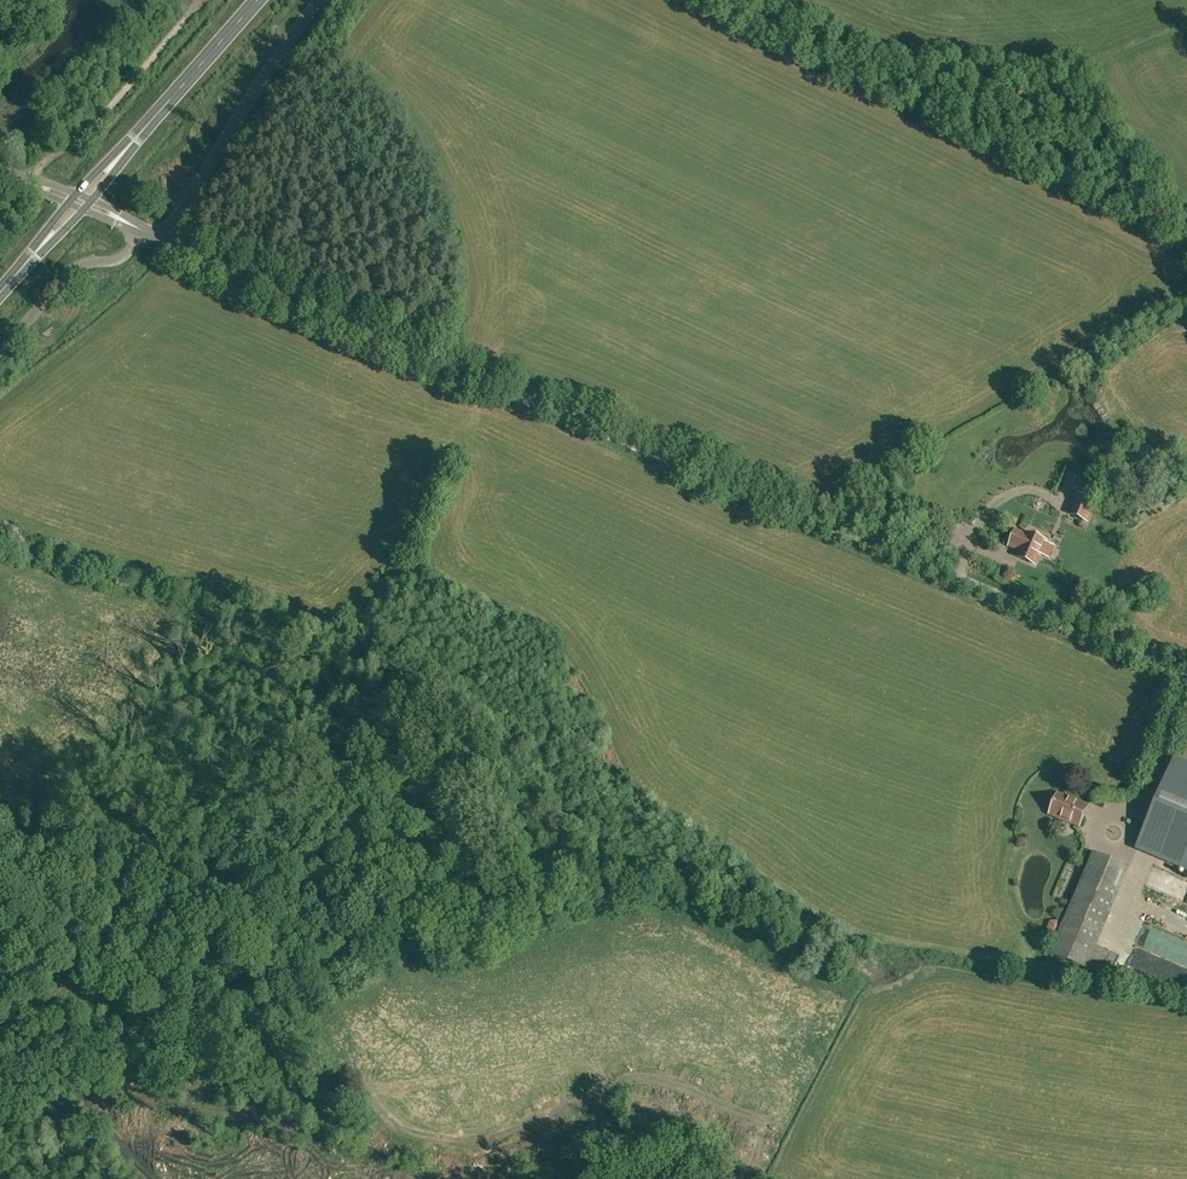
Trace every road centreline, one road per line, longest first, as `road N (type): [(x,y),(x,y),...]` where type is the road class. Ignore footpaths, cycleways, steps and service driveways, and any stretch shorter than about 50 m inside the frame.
road 1 (unclassified): [(1186,676),(162,240)]
road 2 (unclassified): [(162,240),(320,0)]
road 3 (track): [(23,180),(75,142),(197,0)]
road 4 (primary): [(109,167),(260,0)]
road 5 (unclassified): [(146,233),(127,257),(71,274),(0,355)]

